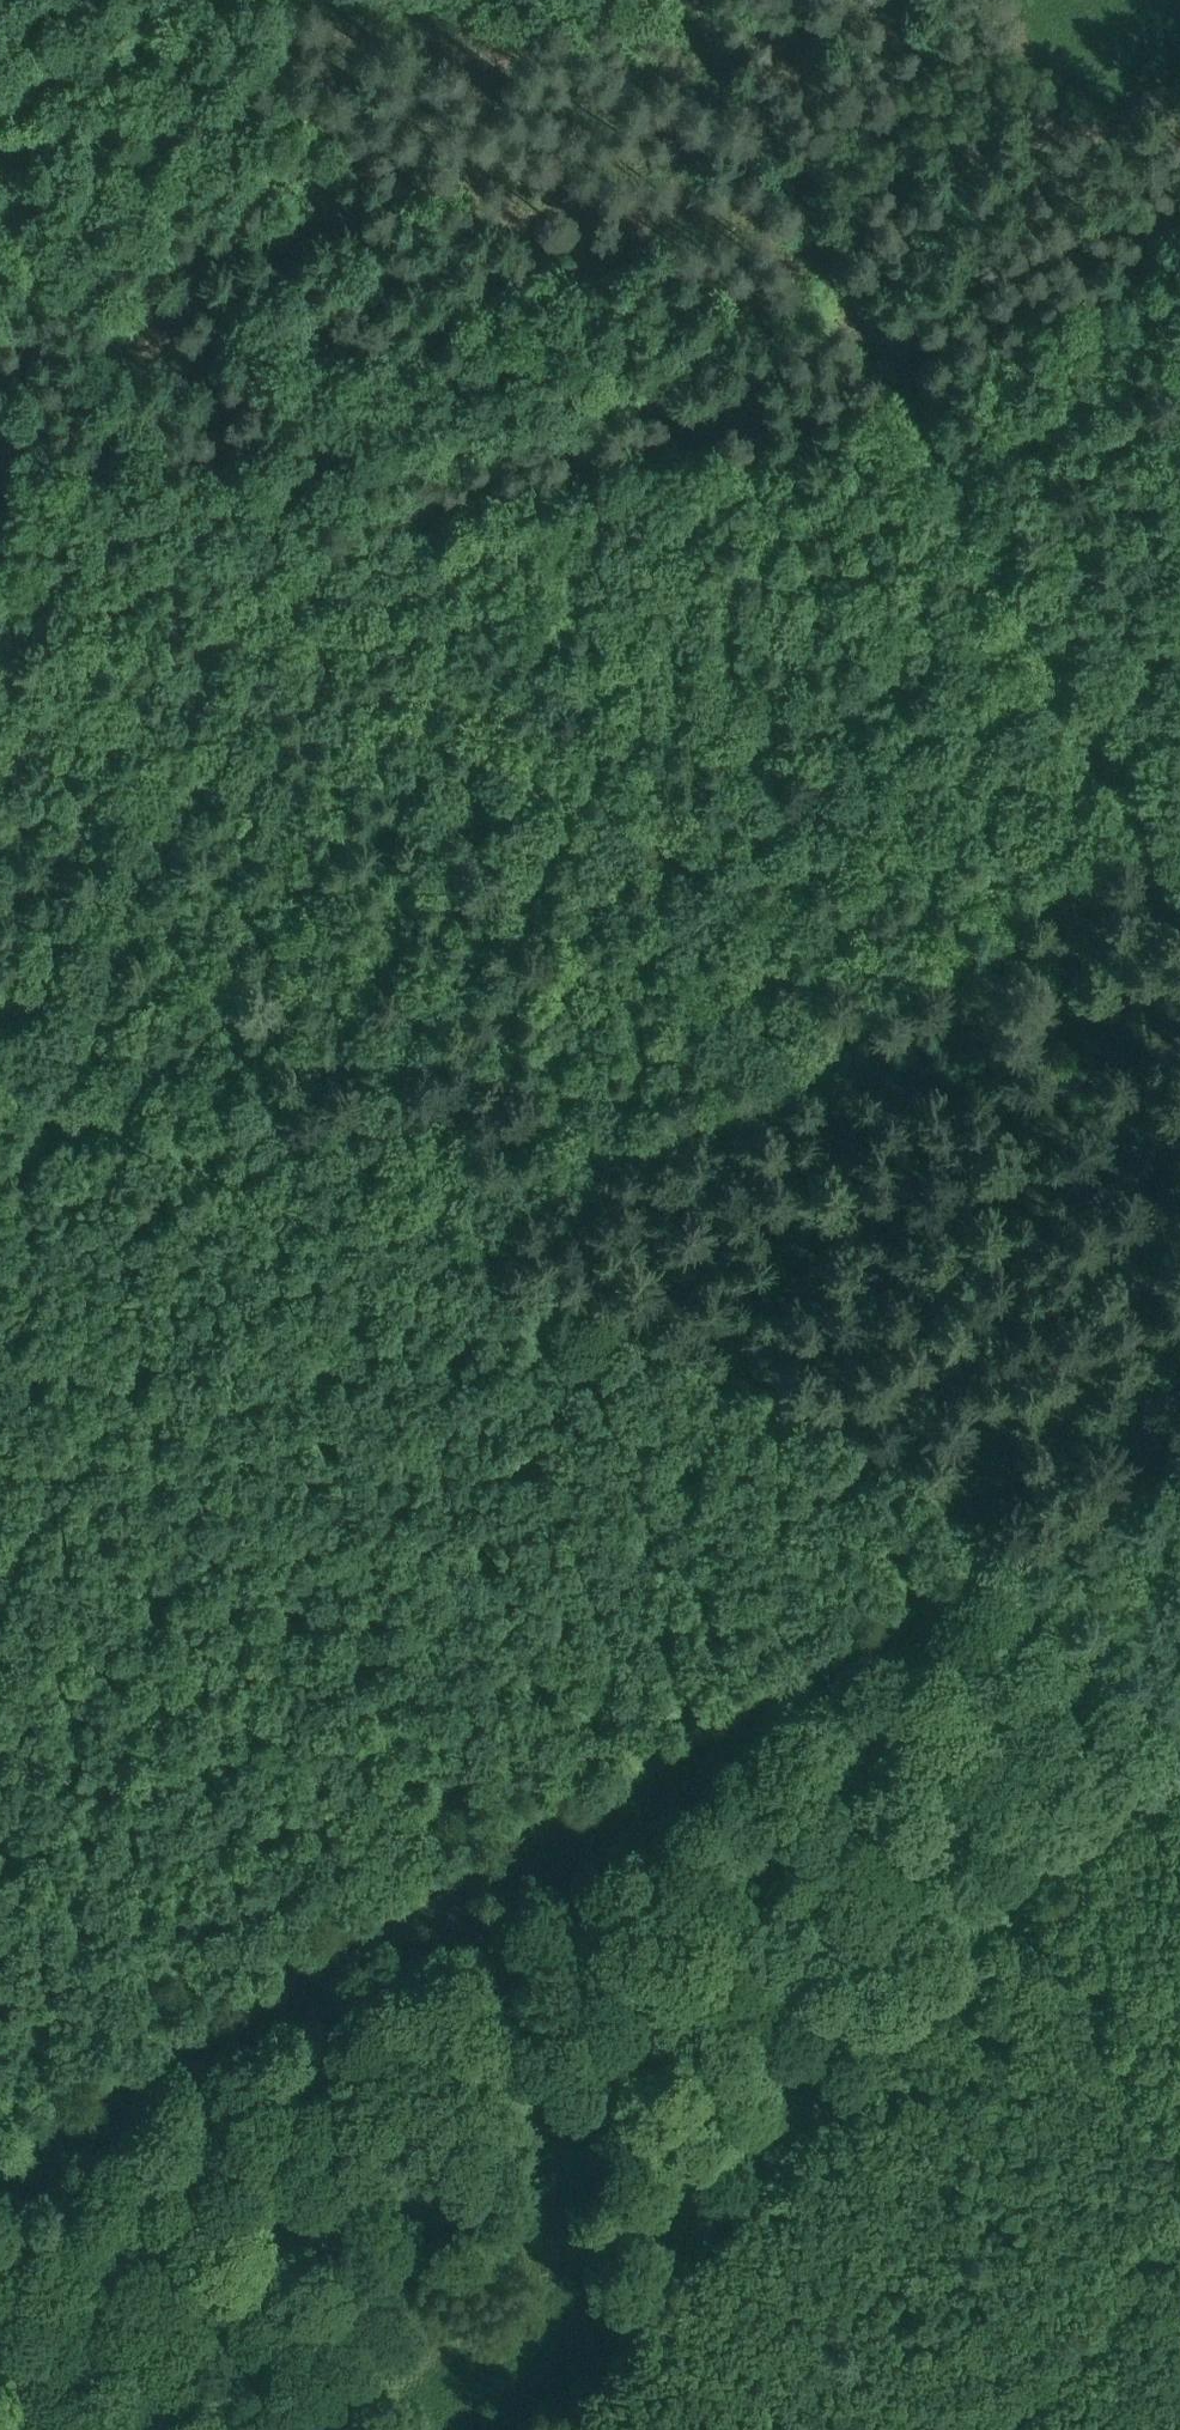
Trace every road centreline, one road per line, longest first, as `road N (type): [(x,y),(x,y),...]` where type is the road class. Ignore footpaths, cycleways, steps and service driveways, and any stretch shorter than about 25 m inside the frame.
road 1 (track): [(0,2159),(1179,1456)]
road 2 (track): [(694,0),(1179,907)]
road 3 (track): [(790,175),(1038,51)]

